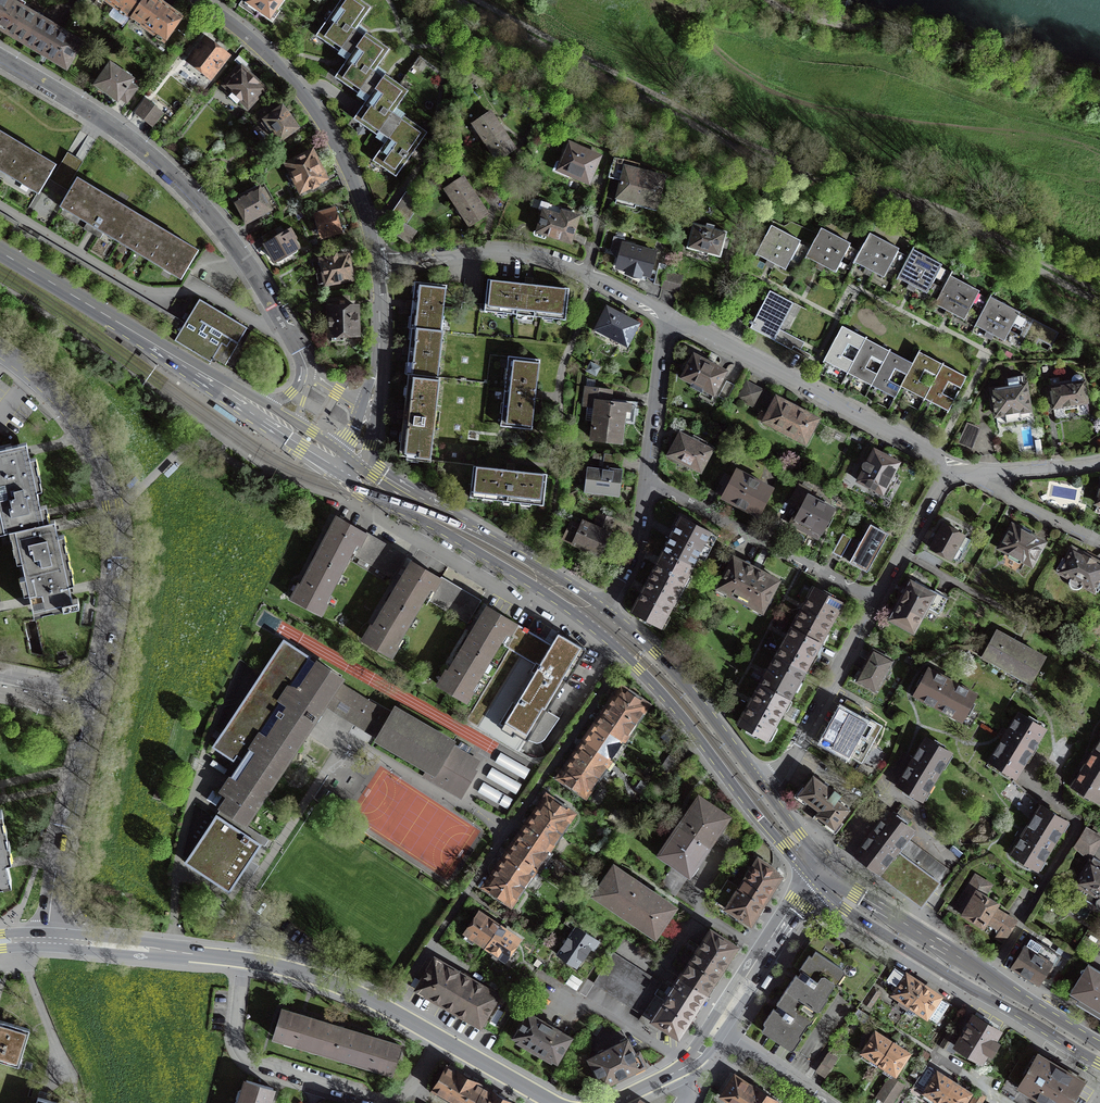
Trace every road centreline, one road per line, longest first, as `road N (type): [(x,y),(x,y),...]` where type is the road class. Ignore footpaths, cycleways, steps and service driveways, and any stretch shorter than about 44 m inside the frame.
road 1 (residential): [(0,57),(103,119),(179,181),(243,257),(304,365)]
road 2 (residential): [(634,645),(389,1008)]
road 3 (residential): [(95,704),(117,579),(106,480),(75,419),(0,350)]
road 4 (secondary): [(815,880),(845,910),(946,976),(1099,1065)]
road 5 (residential): [(443,1039),(417,1083),(383,1100),(257,1065),(237,1040),(247,960)]
road 6 (residential): [(198,0),(265,52),(319,116),(353,181),(377,265)]
road 7 (secondary): [(1099,1045),(827,868)]
road 8 (residential): [(950,476),(940,458),(674,317)]
road 9 (residential): [(674,317),(569,264),(523,251),(476,249),(377,265)]
road 10 (residential): [(674,317),(661,348),(638,537),(596,615)]
road 11 (secondary): [(0,252),(256,409)]
road 12 (secondary): [(634,645),(640,667),(815,880)]
road 13 (secondary): [(356,474),(596,615)]
road 14 (residential): [(901,552),(788,756),(762,783)]
road 15 (residential): [(49,940),(95,704)]
road 16 (tertiary): [(247,960),(49,940)]
road 17 (residential): [(901,552),(1070,646)]
road 18 (secondary): [(762,783),(678,677),(634,645)]
road 19 (tertiary): [(716,1028),(815,880)]
road 20 (tertiary): [(389,1008),(247,960)]
road 21 (residential): [(377,265),(381,330),(370,411)]
road 22 (residential): [(1099,542),(1008,498),(988,472)]
road 23 (residential): [(826,1102),(716,1028)]
road 24 (tertiary): [(554,1102),(443,1039)]

